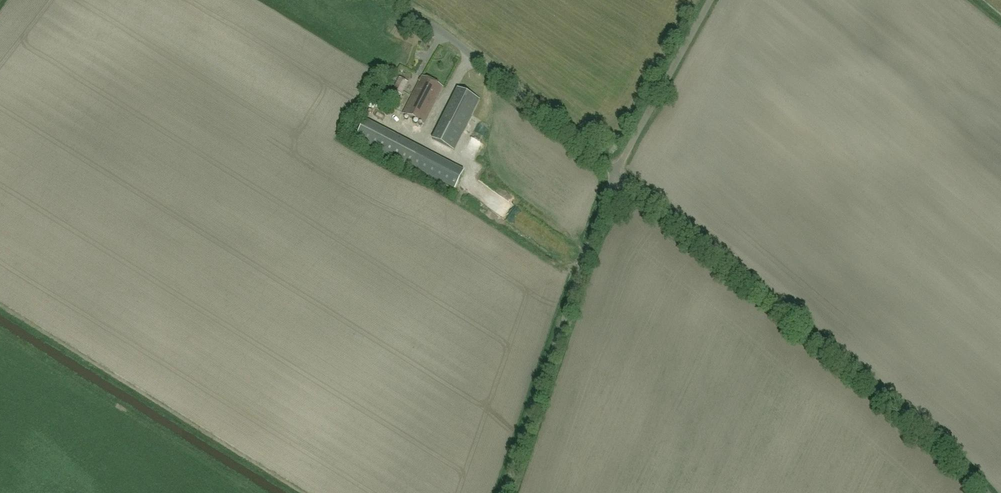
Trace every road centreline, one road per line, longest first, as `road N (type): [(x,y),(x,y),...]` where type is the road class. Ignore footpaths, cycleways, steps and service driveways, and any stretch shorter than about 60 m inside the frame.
road 1 (unclassified): [(986,492),(919,427),(615,173)]
road 2 (unclassified): [(505,492),(615,173)]
road 3 (unclassified): [(615,173),(451,37),(393,0)]
road 4 (unclassified): [(615,173),(710,0)]

